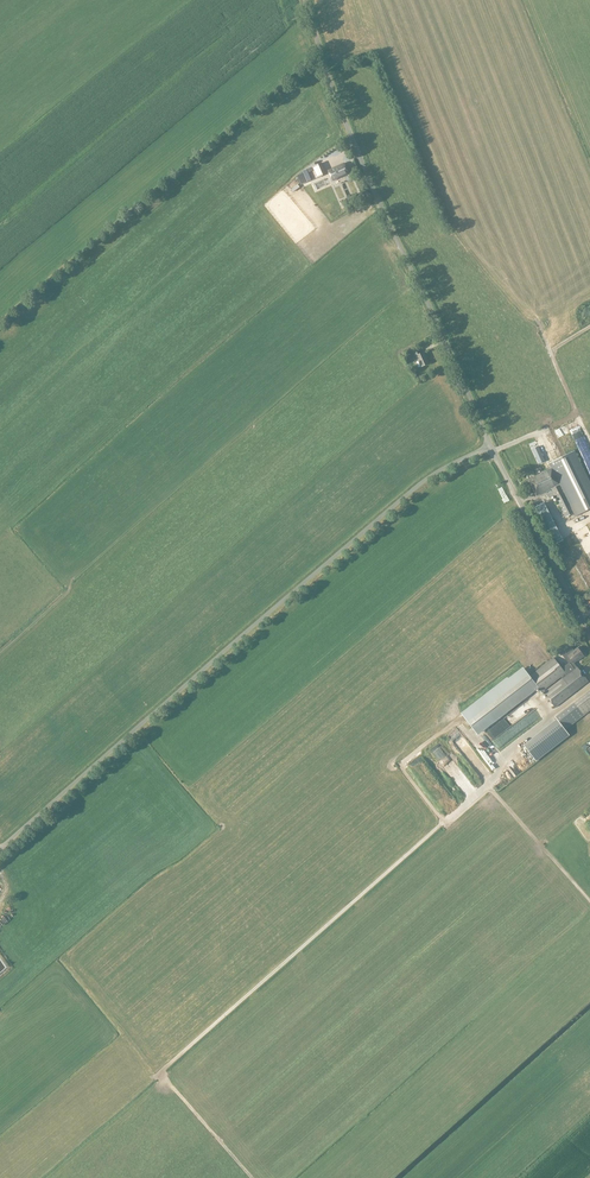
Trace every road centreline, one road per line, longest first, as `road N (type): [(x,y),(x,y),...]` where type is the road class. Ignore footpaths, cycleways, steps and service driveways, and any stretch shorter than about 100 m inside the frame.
road 1 (unclassified): [(0,848),(422,482),(490,446)]
road 2 (tertiary): [(490,446),(361,163),(305,0)]
road 3 (tertiary): [(589,634),(490,446)]

